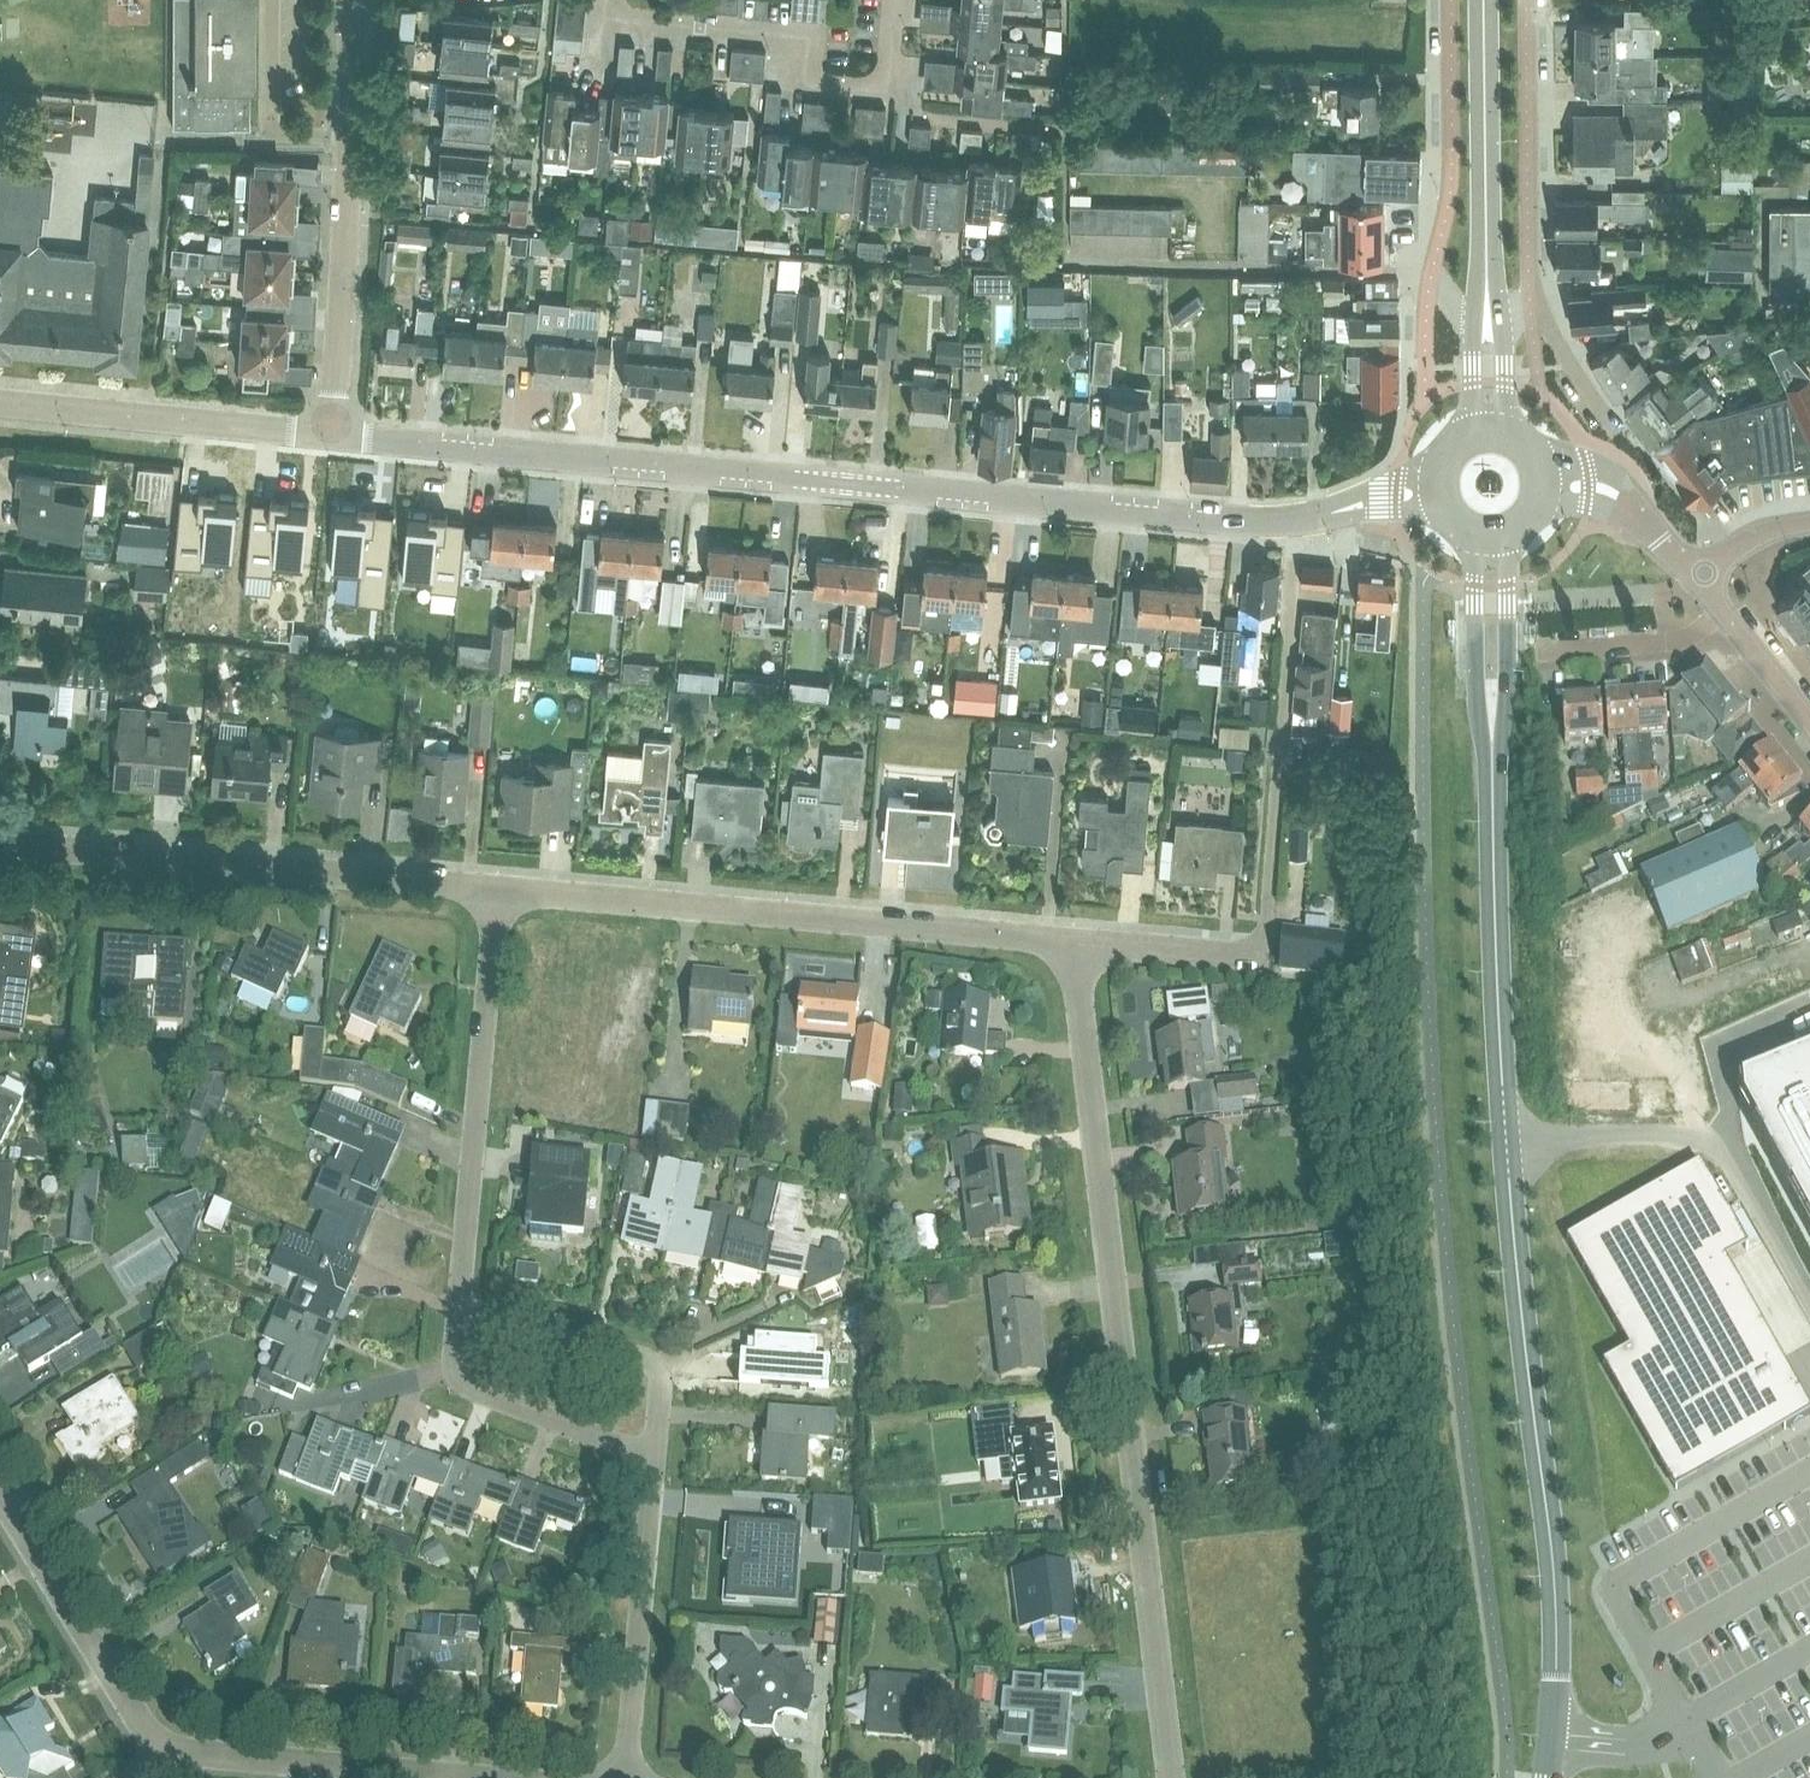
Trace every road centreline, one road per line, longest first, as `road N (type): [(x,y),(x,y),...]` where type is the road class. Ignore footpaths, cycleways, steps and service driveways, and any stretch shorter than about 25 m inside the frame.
road 1 (secondary): [(1546,1777),(1558,1615),(1504,1111),(1491,539)]
road 2 (tertiary): [(1295,520),(1229,521),(334,435)]
road 3 (residential): [(1172,1777),(1074,941)]
road 4 (residential): [(1074,941),(1267,959),(1295,520)]
road 5 (residential): [(466,1777),(186,1755),(159,1742),(0,1495)]
road 6 (residential): [(496,887),(1074,941)]
road 7 (residential): [(0,840),(496,887)]
road 8 (residential): [(334,435),(356,0)]
road 9 (residential): [(452,1320),(496,887)]
road 10 (residential): [(612,0),(611,19),(795,39),(791,80),(890,90),(898,0)]
road 11 (tertiary): [(334,435),(0,403)]
road 12 (residential): [(649,1468),(658,1367),(452,1320)]
road 13 (residential): [(626,1777),(649,1468)]
road 14 (secondary): [(1489,308),(1485,0)]
road 15 (residential): [(1532,305),(1527,0)]
road 16 (residential): [(1451,0),(1451,175),(1432,283)]
road 17 (residential): [(649,1468),(488,1410),(459,1380),(452,1320)]
road 18 (tertiary): [(1697,581),(1620,497),(1590,485),(1548,484)]
road 19 (residential): [(1809,722),(1697,581)]
road 20 (residential): [(1532,305),(1614,428)]
road 21 (tertiary): [(1295,520),(1437,488)]
road 22 (tertiary): [(1697,581),(1761,531),(1809,522)]

